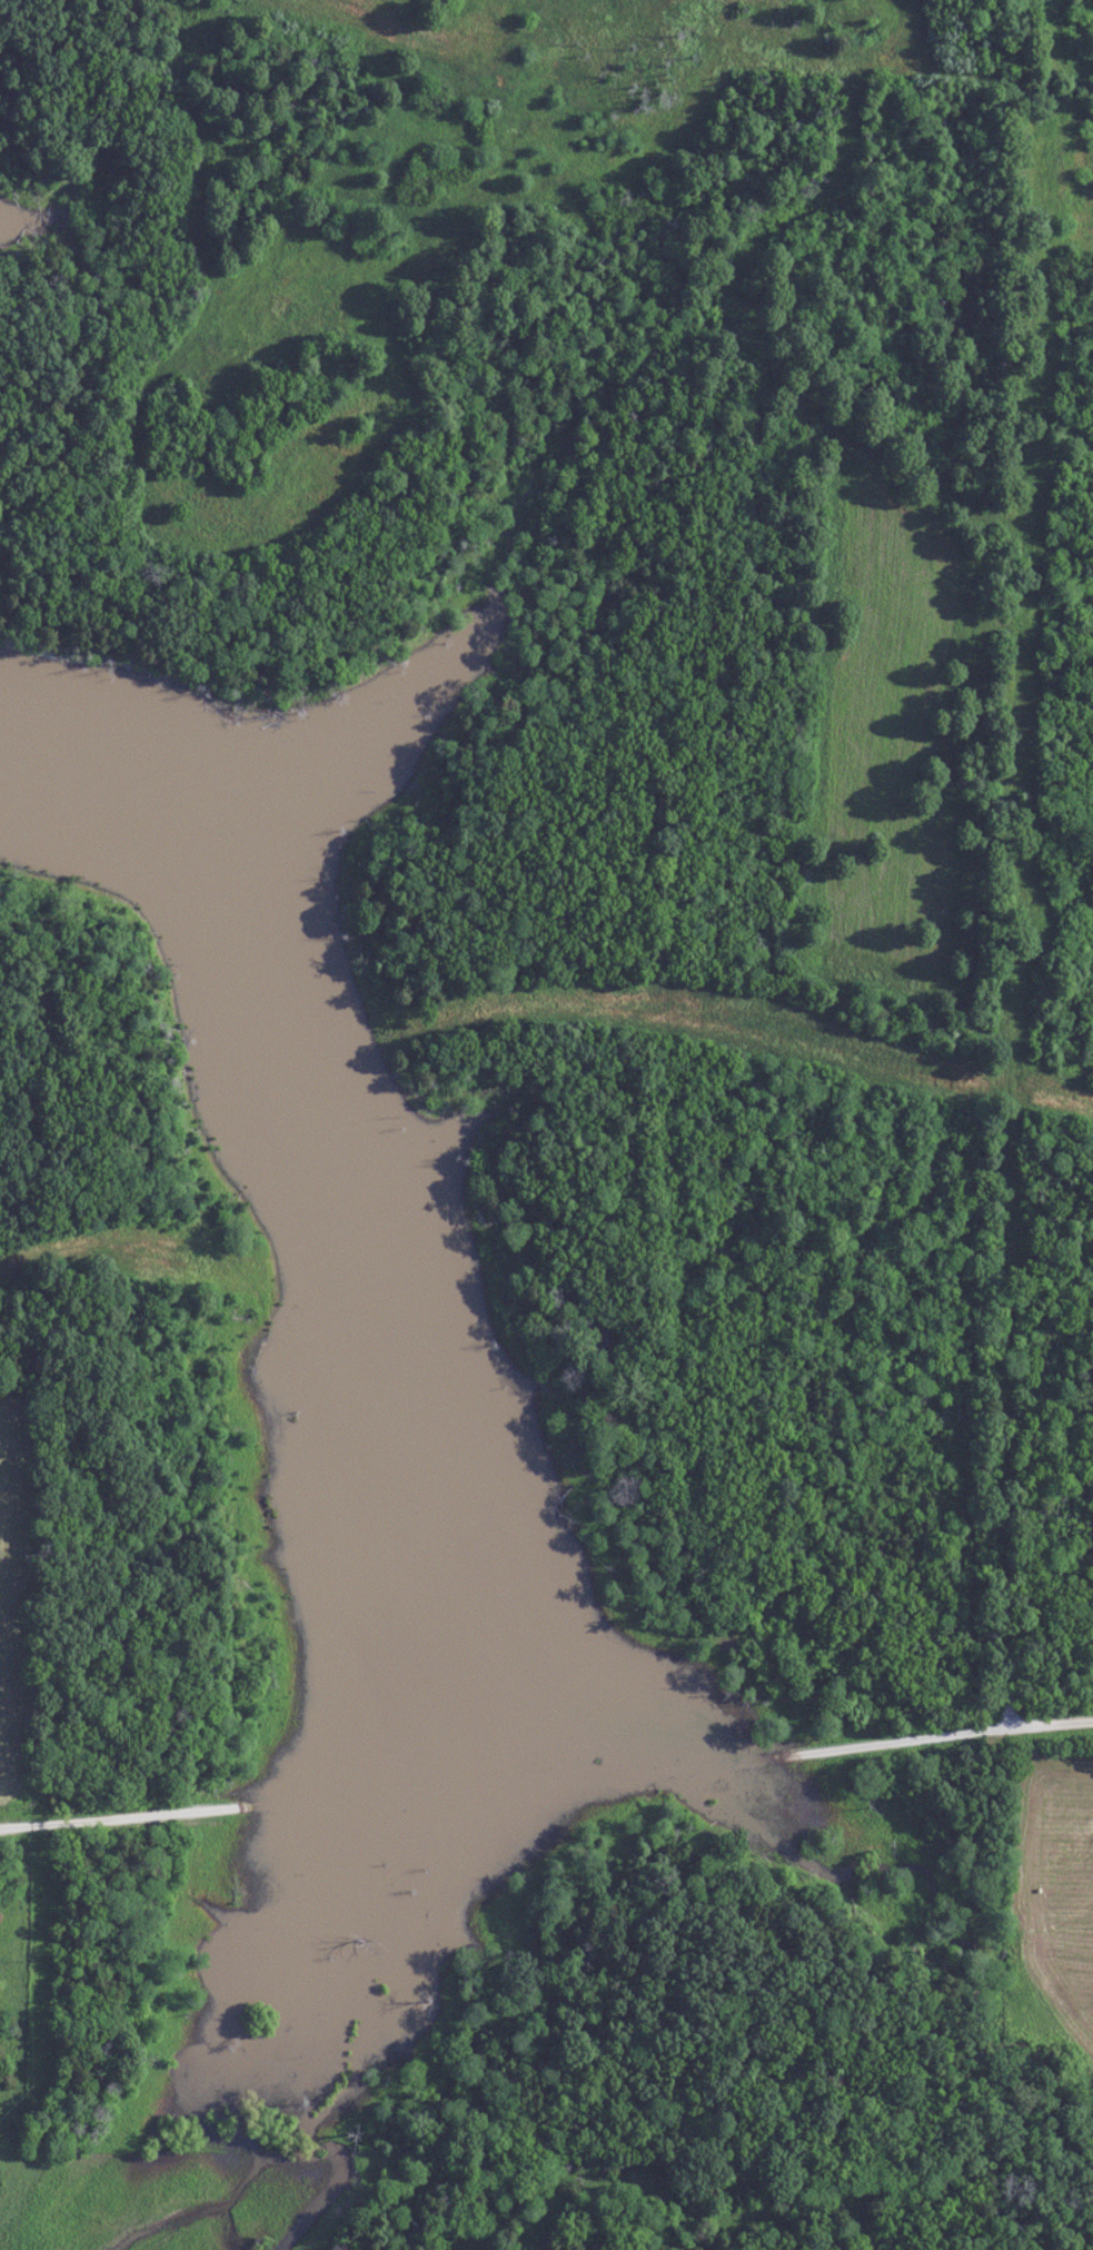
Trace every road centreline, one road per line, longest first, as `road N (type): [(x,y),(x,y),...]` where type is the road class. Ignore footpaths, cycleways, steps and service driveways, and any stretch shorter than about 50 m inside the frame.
road 1 (residential): [(435,1794),(1092,1724)]
road 2 (residential): [(0,1826),(435,1794)]

